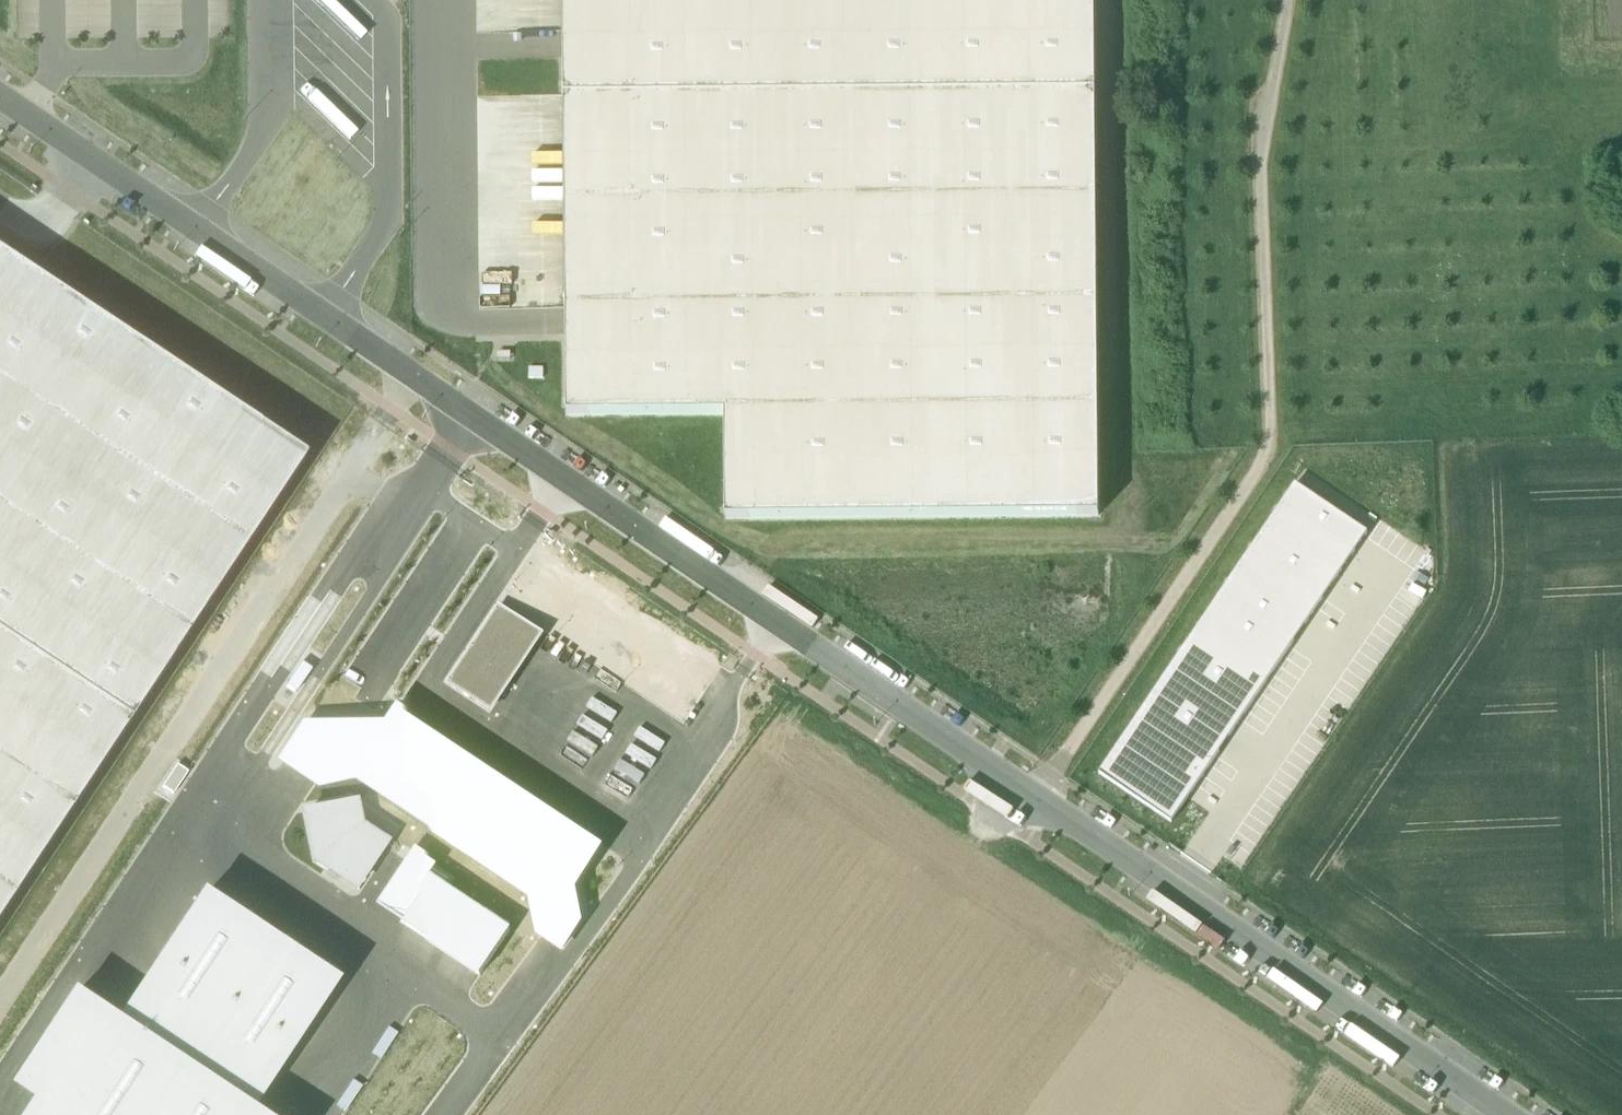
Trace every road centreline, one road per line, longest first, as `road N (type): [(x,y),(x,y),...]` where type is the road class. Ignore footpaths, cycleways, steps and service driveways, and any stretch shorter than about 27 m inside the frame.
road 1 (residential): [(0,97),(1012,785)]
road 2 (residential): [(1012,785),(1500,1114)]

